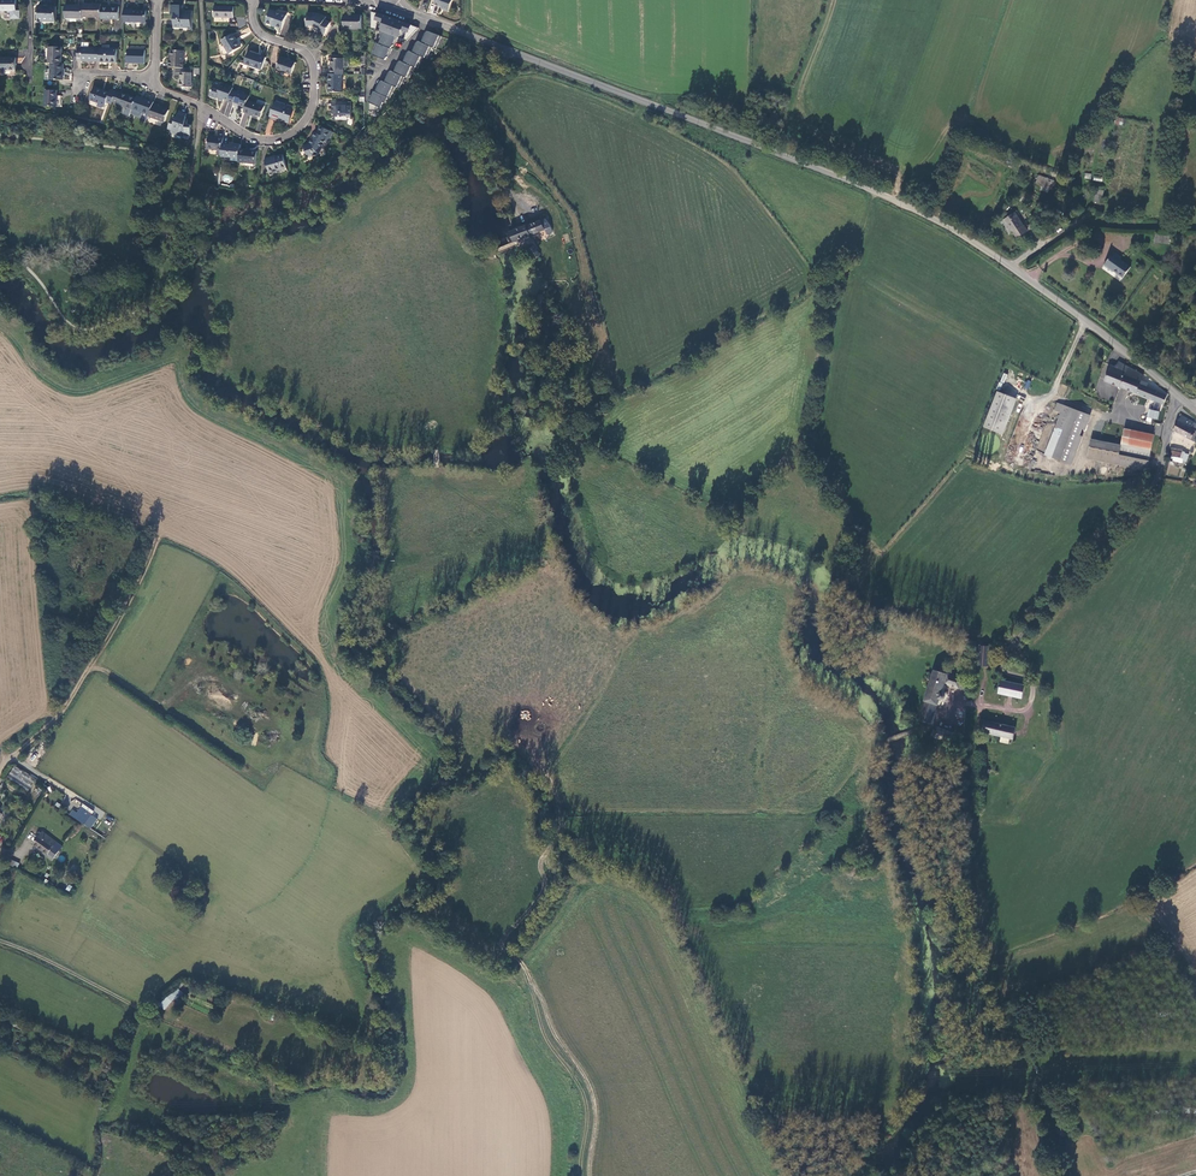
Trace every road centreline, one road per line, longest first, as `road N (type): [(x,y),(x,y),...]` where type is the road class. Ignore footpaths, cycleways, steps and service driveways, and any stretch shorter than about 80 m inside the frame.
road 1 (tertiary): [(430,20),(889,197),(1010,266)]
road 2 (unclassified): [(965,703),(1025,712),(1032,683),(1001,669),(1003,660),(1159,476),(1181,398)]
road 3 (track): [(545,770),(564,822),(541,861),(548,884),(509,946),(592,1095),(589,1175)]
road 4 (residential): [(254,0),(254,26),(310,58),(314,96),(299,128),(262,141),(153,85)]
road 5 (track): [(158,539),(62,713),(10,760)]
road 6 (track): [(509,51),(456,88),(454,102),(526,225)]
road 7 (tertiary): [(1010,266),(1181,398)]
road 8 (track): [(0,941),(148,1013)]

